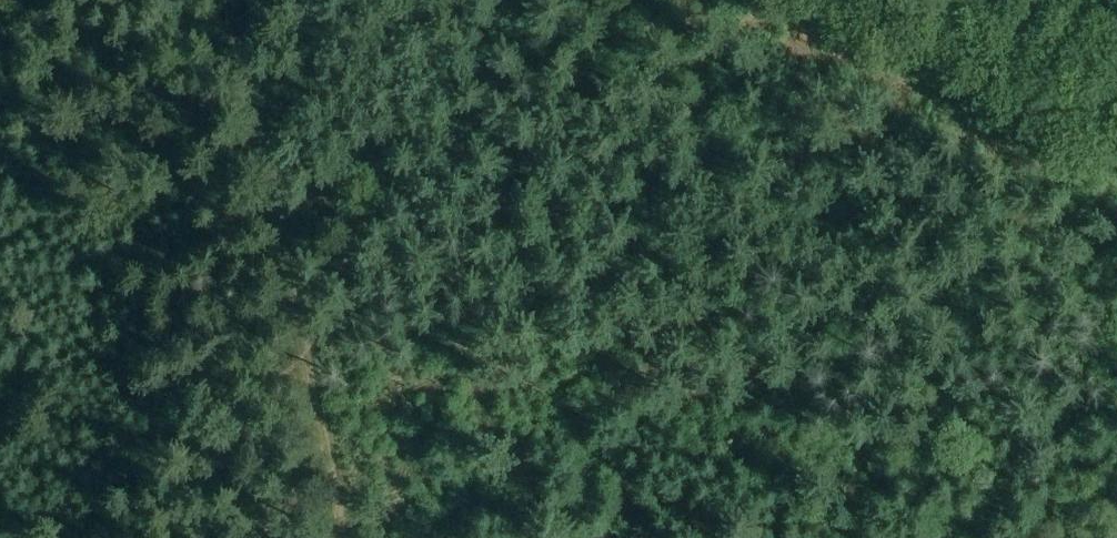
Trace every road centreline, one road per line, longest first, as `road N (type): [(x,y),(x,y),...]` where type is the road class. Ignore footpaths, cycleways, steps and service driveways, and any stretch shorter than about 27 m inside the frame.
road 1 (track): [(341,537),(235,0)]
road 2 (unclassified): [(955,0),(1116,85)]

